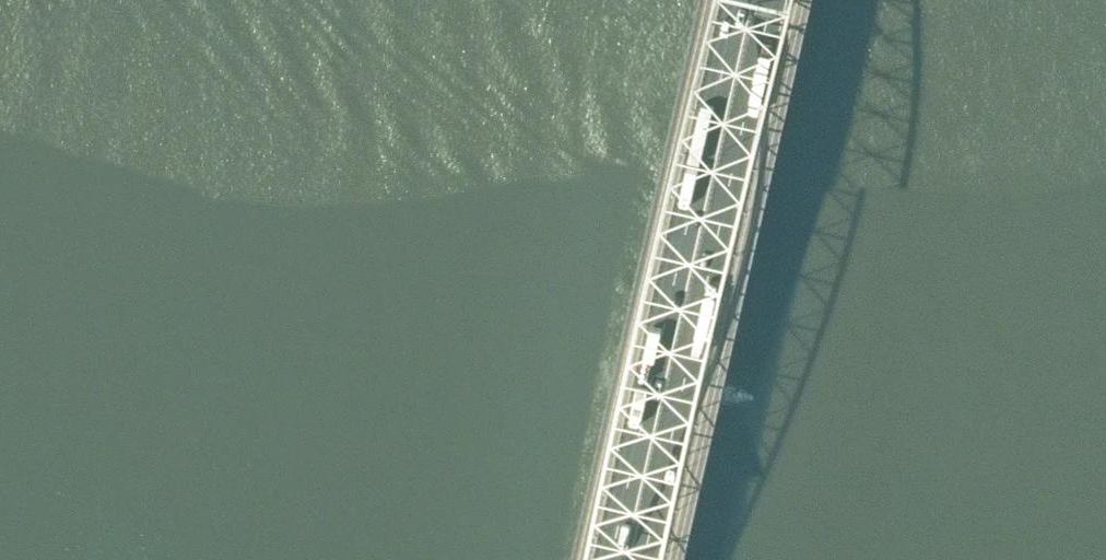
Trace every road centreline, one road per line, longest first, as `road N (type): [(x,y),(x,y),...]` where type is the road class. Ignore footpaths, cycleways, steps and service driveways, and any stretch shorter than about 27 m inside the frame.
road 1 (motorway): [(743,0),(614,559)]
road 2 (motorway): [(646,559),(774,0)]

